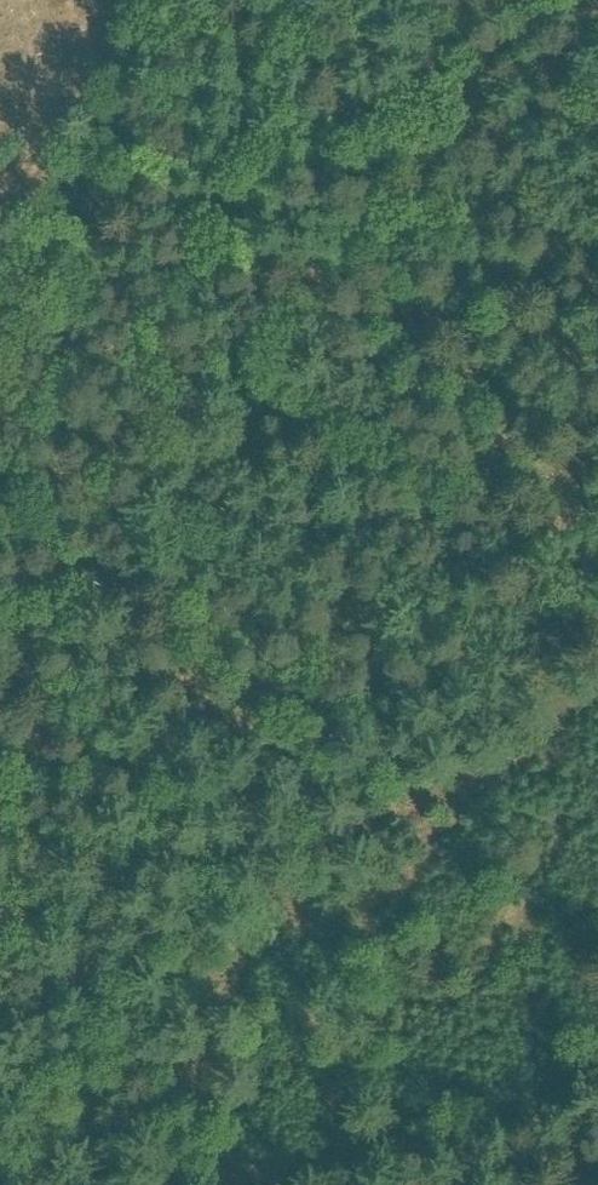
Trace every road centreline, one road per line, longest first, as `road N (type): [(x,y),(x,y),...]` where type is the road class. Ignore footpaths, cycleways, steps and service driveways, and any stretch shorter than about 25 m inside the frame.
road 1 (track): [(0,344),(170,0)]

